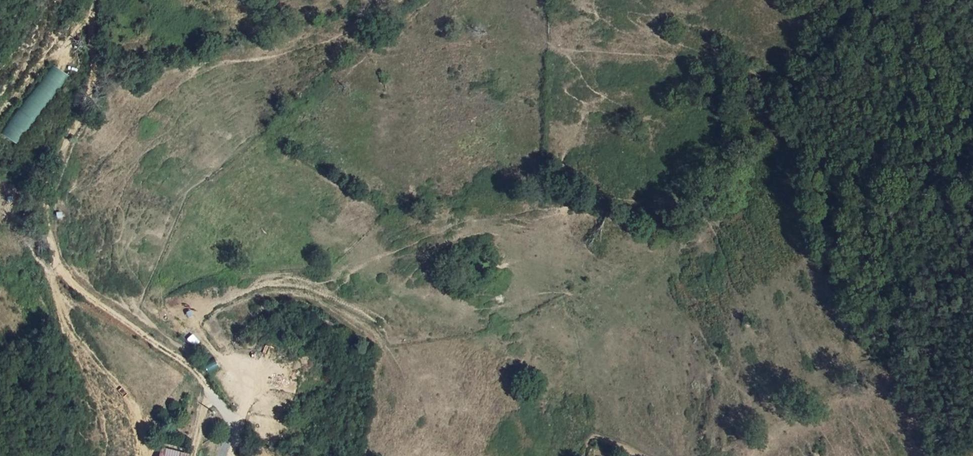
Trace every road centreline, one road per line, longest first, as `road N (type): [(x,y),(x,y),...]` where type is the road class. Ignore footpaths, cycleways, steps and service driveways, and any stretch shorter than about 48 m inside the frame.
road 1 (track): [(207,386),(188,363),(77,290),(56,260),(49,194),(93,88),(95,0)]

